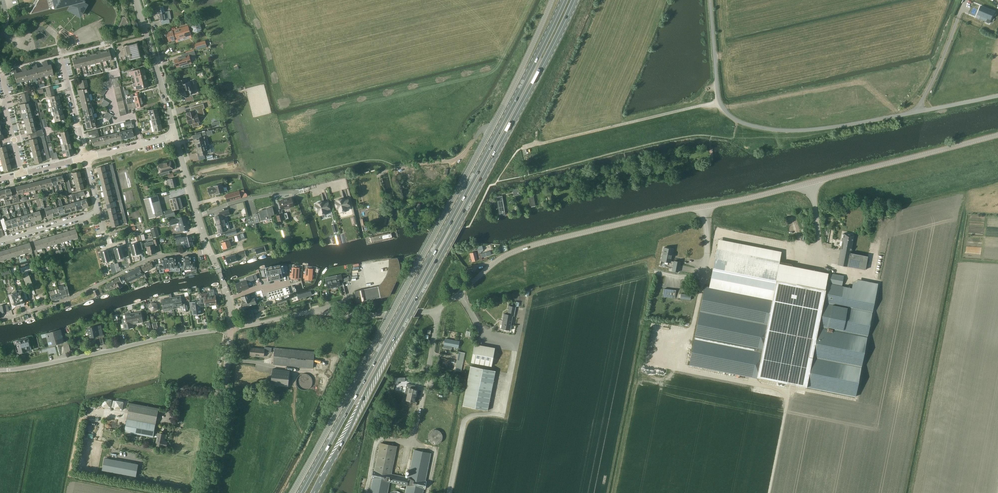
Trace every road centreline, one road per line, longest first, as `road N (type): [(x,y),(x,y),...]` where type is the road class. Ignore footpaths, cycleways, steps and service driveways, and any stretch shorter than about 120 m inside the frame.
road 1 (tertiary): [(231,328),(309,312),(437,311),(507,254),(538,244),(997,135)]
road 2 (primary): [(564,0),(301,492)]
road 3 (primary): [(314,492),(576,0)]
road 4 (unclassified): [(292,492),(552,0)]
road 5 (track): [(704,273),(682,368),(856,400),(880,282),(869,275),(884,221),(895,218)]
road 6 (tertiary): [(0,370),(231,328)]
road 7 (residential): [(0,319),(71,298),(153,257),(210,251)]
road 8 (unclassified): [(793,131),(997,95)]
road 9 (track): [(523,147),(719,101)]
road 10 (unclassified): [(793,131),(752,126),(724,110),(710,0)]
road 11 (track): [(449,492),(464,421),(502,411),(515,342)]
road 12 (tertiary): [(205,492),(231,328)]
road 13 (track): [(367,492),(378,438),(437,451),(427,492)]
road 14 (tertiary): [(175,136),(135,0)]

